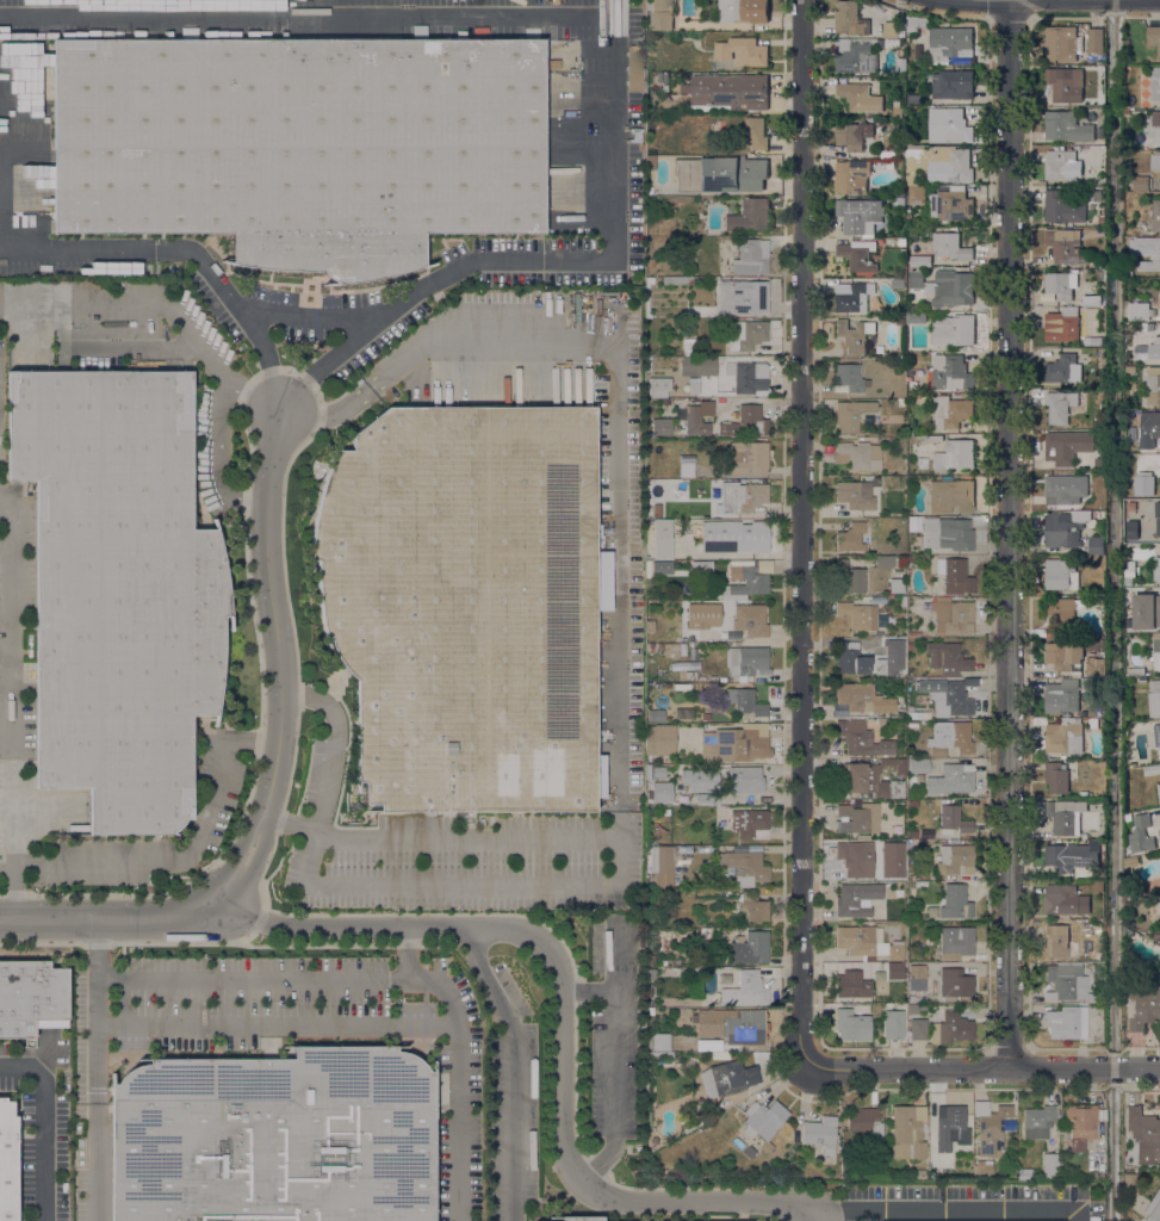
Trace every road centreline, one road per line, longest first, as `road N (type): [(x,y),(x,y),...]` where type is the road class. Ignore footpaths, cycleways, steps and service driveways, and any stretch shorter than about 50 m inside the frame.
road 1 (residential): [(805,1071),(807,0)]
road 2 (tertiary): [(1017,1066),(1013,0)]
road 3 (residential): [(265,817),(281,723),(266,517),(279,411)]
road 4 (residential): [(1017,1066),(805,1071)]
road 5 (residential): [(206,905),(170,918),(0,918)]
road 6 (tertiary): [(1159,1067),(1017,1066)]
road 7 (tertiary): [(1120,0),(988,0)]

